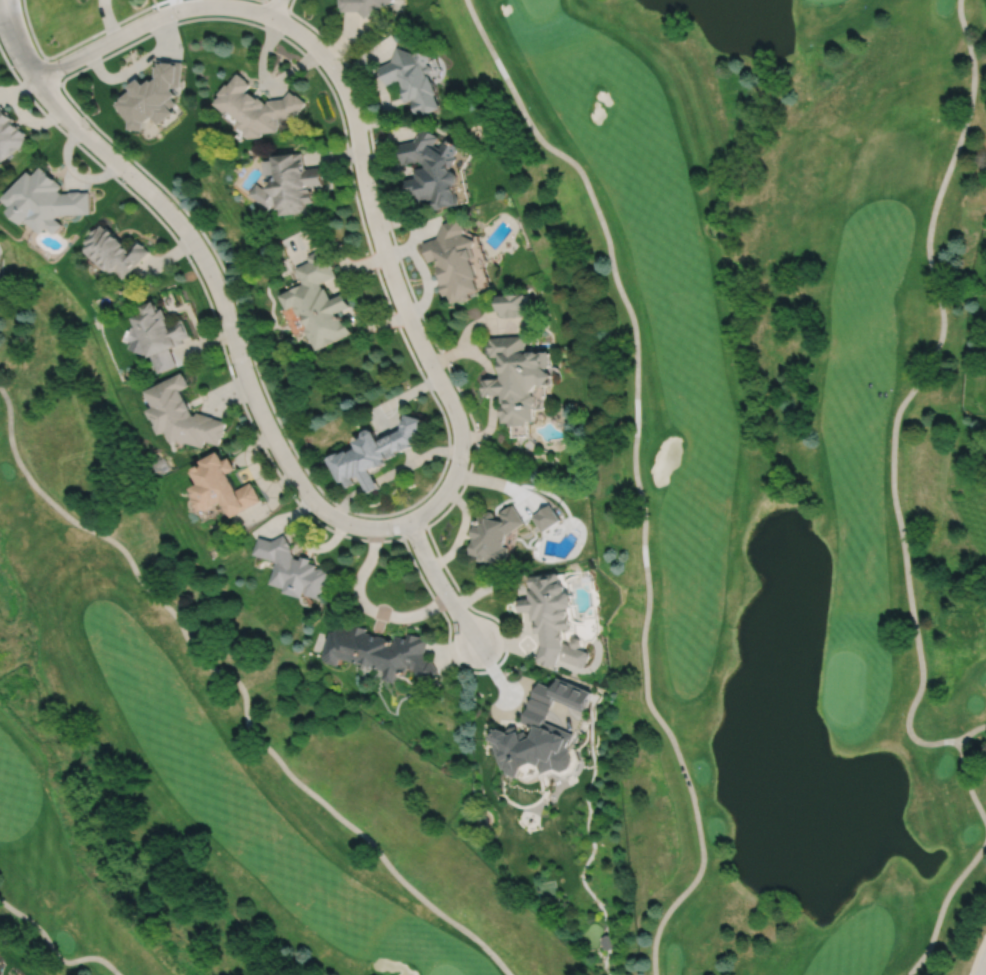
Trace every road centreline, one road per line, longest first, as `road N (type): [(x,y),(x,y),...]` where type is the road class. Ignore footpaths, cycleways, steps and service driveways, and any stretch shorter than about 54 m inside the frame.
road 1 (residential): [(408,520),(451,480),(460,433),(395,282),(353,111),(323,54),(271,16),(205,4),(163,13),(39,77)]
road 2 (residential): [(2,0),(28,58),(68,117),(158,199),(197,248),(256,403),(309,497),(363,527),(408,520)]
road 3 (residential): [(408,520),(478,641)]

